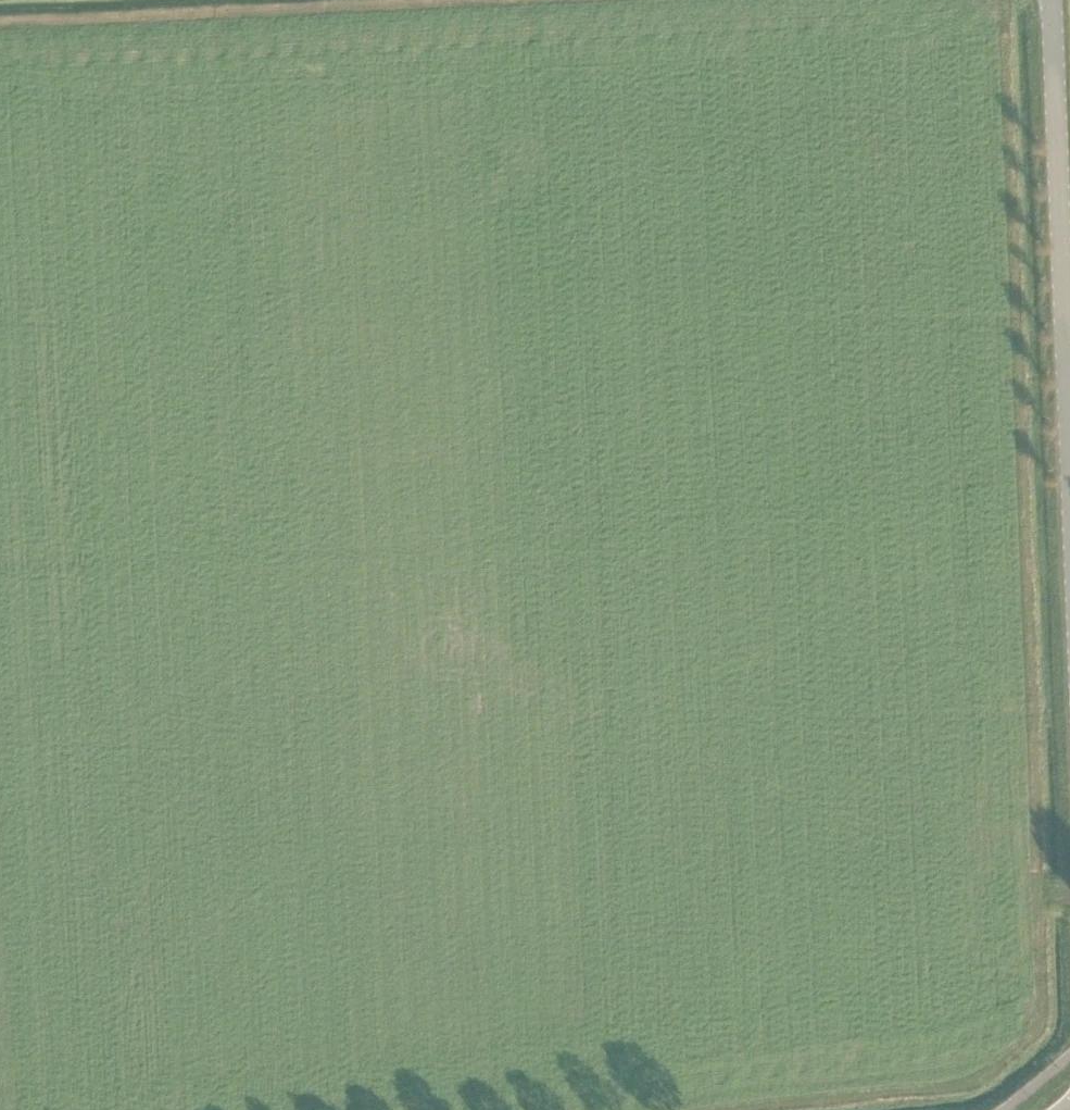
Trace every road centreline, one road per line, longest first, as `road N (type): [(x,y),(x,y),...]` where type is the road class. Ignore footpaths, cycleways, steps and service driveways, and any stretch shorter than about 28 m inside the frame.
road 1 (tertiary): [(1069,366),(1055,0)]

